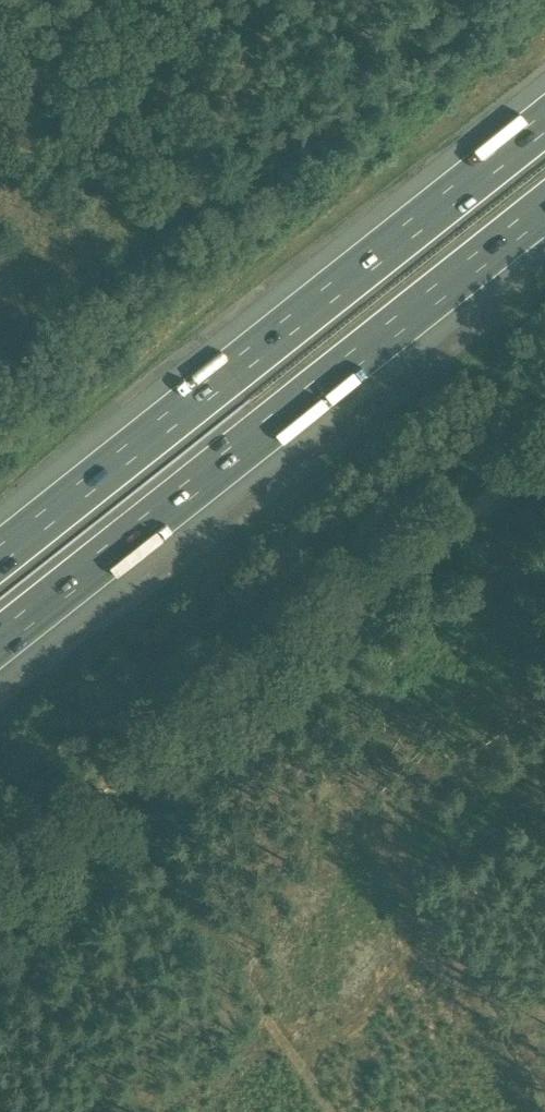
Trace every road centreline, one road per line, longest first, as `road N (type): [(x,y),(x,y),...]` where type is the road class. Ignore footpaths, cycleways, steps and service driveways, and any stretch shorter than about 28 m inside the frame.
road 1 (track): [(0,900),(279,653),(544,463)]
road 2 (motorway): [(544,122),(0,555)]
road 3 (motorway): [(0,640),(544,208)]
road 4 (track): [(119,1111),(31,968),(124,883),(142,879),(166,880),(186,897),(309,1079)]
road 5 (track): [(0,169),(174,189),(194,182),(215,157),(230,84),(245,59),(317,0)]
road 6 (track): [(544,807),(487,864),(450,930),(388,975),(357,1021),(311,1057),(309,1079),(330,1111)]
road 7 (track): [(336,764),(544,1104)]
road 8 (track): [(478,508),(544,609)]

